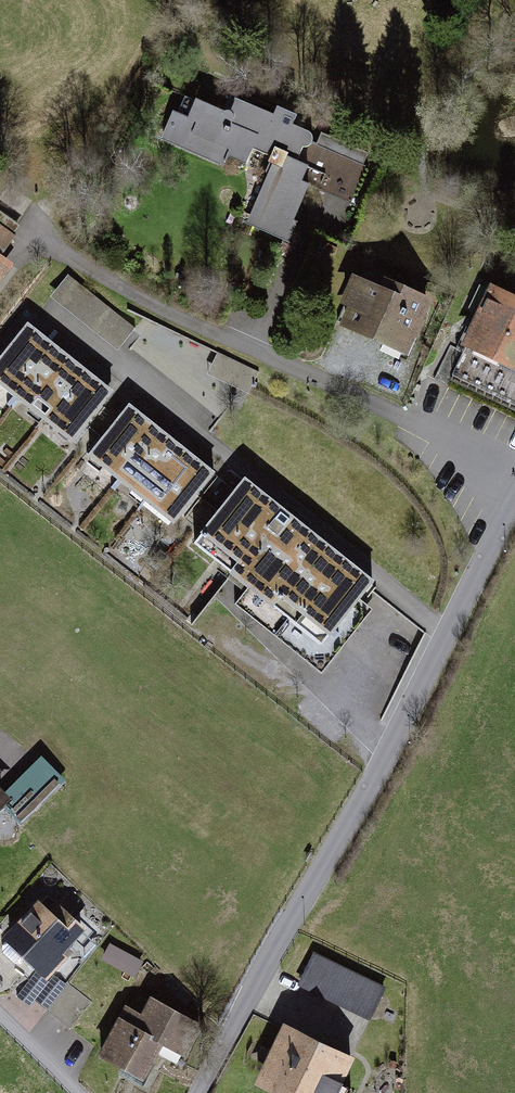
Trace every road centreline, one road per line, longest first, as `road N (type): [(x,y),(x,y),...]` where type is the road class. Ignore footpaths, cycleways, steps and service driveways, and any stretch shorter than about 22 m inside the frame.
road 1 (residential): [(198,1092),(514,504)]

